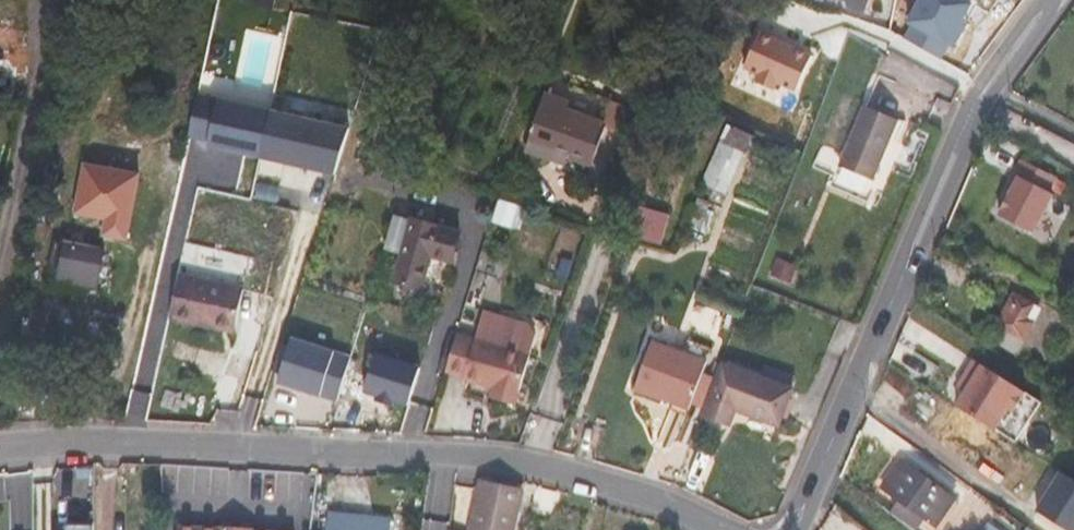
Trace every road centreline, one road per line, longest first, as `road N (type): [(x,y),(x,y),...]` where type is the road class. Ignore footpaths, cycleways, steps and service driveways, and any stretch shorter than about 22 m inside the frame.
road 1 (residential): [(721,529),(543,470),(216,451),(0,452)]
road 2 (residential): [(793,529),(986,89),(1049,0)]

